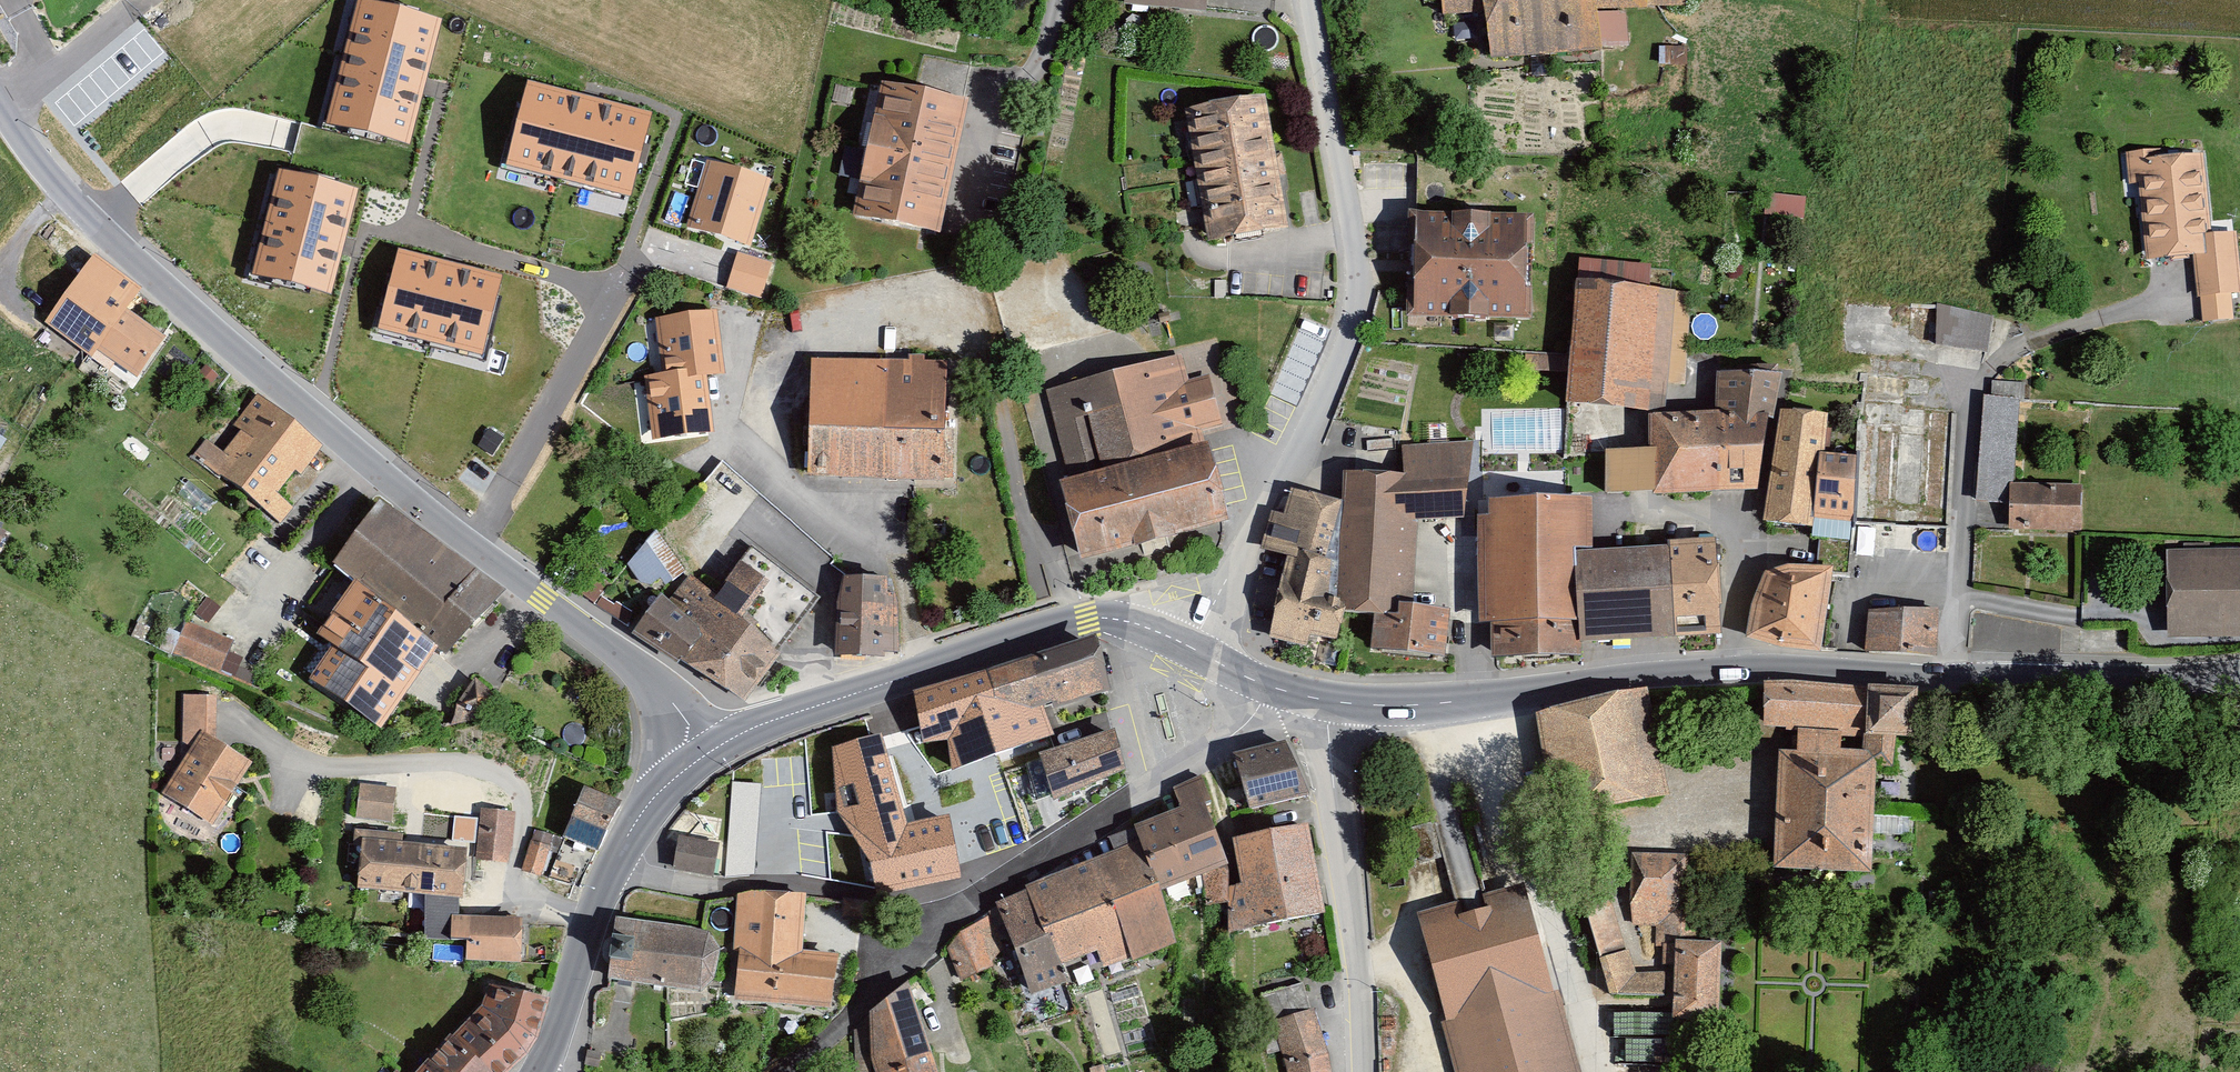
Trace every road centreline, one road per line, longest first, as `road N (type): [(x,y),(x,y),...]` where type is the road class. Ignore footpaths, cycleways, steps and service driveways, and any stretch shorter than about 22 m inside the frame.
road 1 (tertiary): [(705,754),(664,691),(370,468),(105,233),(0,102)]
road 2 (secondary): [(1331,702),(1500,701),(1733,666),(1959,678),(2239,672)]
road 3 (residential): [(1193,650),(1353,327),(1355,268),(1306,0)]
road 4 (residential): [(782,1071),(1009,878),(1225,744),(1274,688)]
road 5 (secondary): [(705,754),(756,726),(1089,621),(1120,619),(1193,650)]
road 6 (residential): [(238,718),(303,774),(449,765),(506,782),(522,817),(511,870),(515,895),(590,924)]
road 7 (residential): [(1355,1071),(1331,702)]
road 8 (secondary): [(590,924),(642,818),(705,754)]
road 9 (secondary): [(536,1071),(590,924)]

